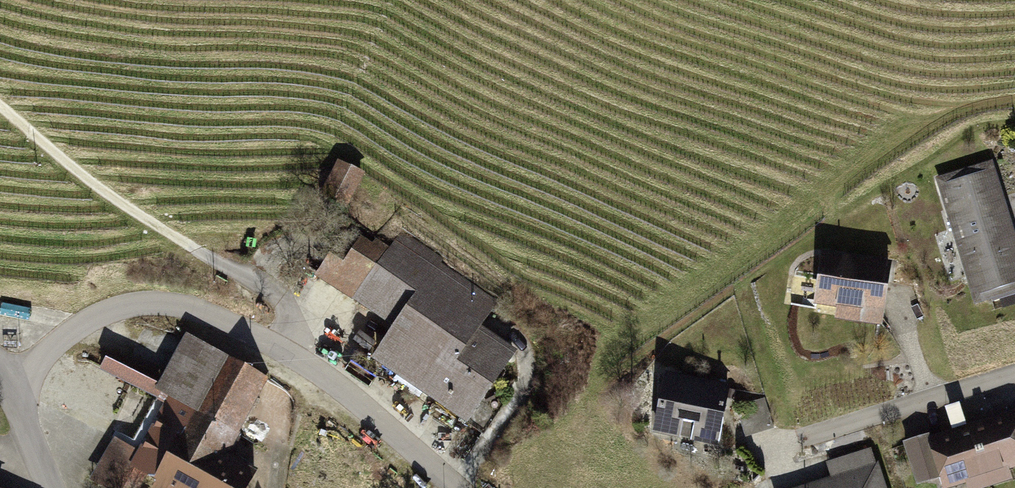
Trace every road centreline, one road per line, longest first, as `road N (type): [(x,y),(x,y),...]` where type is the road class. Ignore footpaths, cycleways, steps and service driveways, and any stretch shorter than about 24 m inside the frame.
road 1 (residential): [(53,487),(15,382),(96,314),(161,301),(217,317),(282,352),(460,487)]
road 2 (track): [(0,111),(79,180),(286,306),(282,352)]

